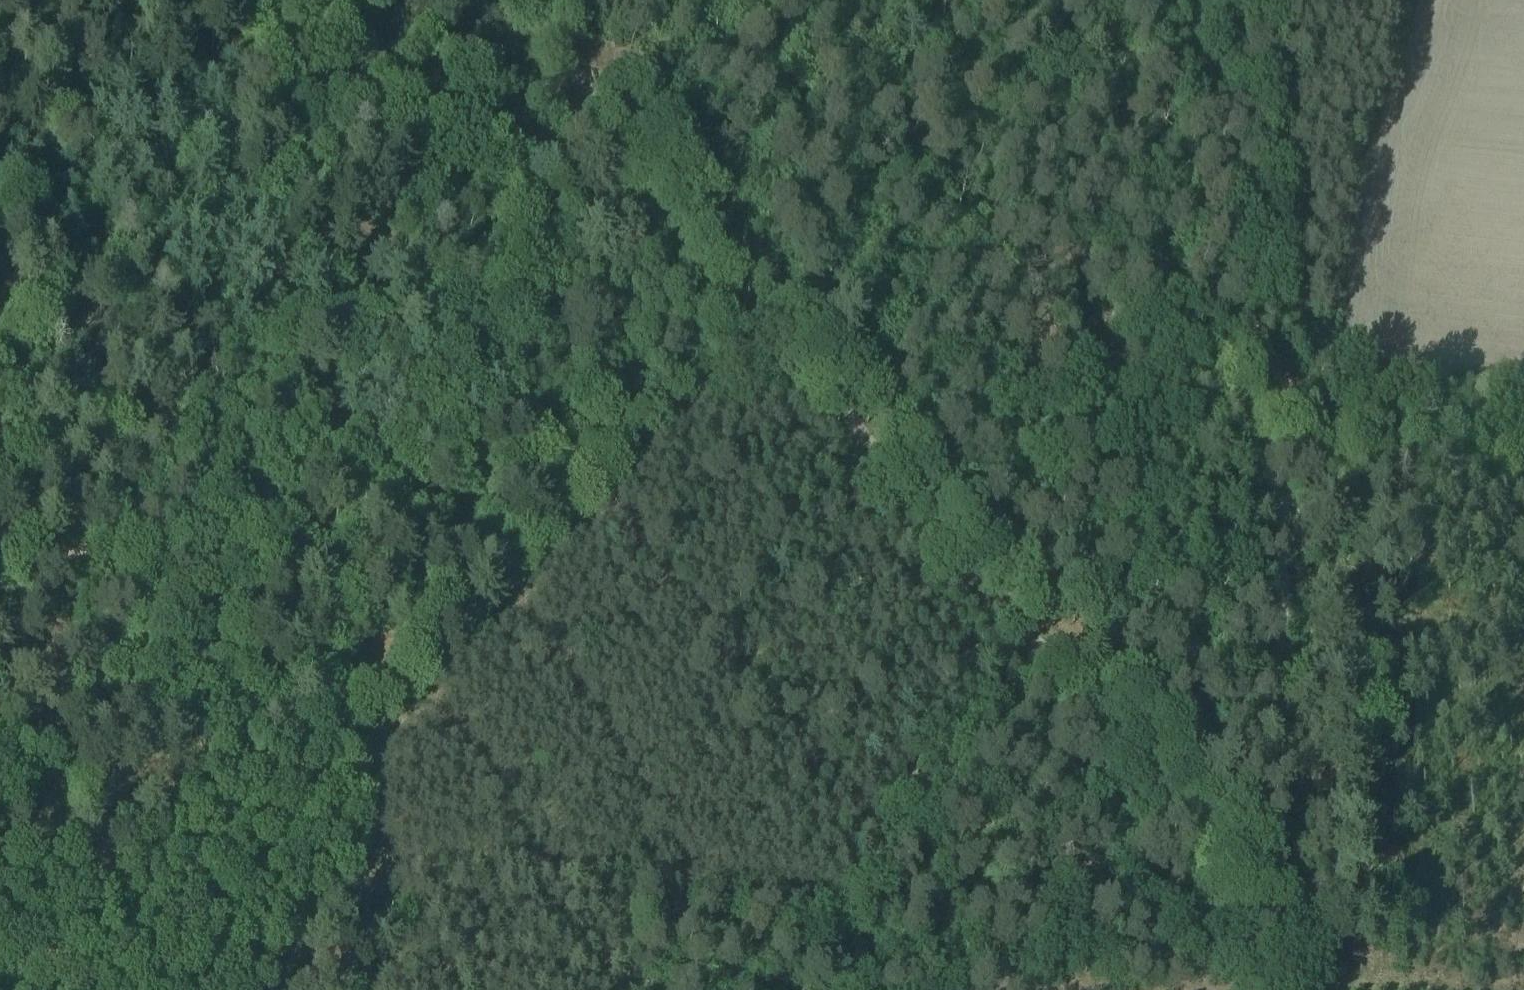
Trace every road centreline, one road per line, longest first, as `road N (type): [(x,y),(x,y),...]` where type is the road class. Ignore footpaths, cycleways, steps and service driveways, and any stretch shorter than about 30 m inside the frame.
road 1 (track): [(1291,942),(1045,666),(840,393),(769,322),(516,0)]
road 2 (track): [(1292,989),(1284,833),(1294,500),(1269,432),(1198,0)]

